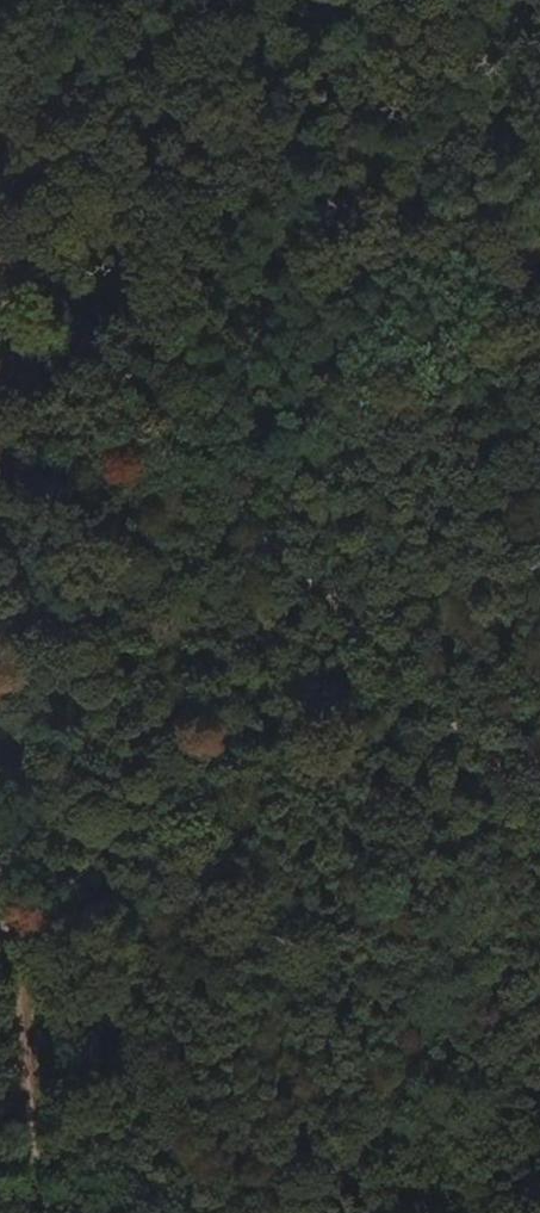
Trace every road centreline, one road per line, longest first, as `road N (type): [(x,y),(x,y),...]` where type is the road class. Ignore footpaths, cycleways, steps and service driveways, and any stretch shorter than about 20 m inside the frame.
road 1 (track): [(539,826),(0,240)]

